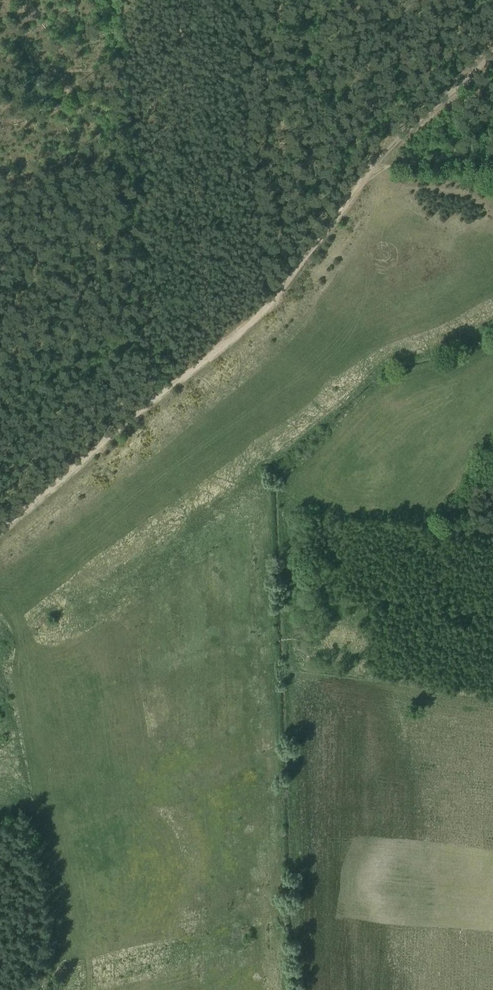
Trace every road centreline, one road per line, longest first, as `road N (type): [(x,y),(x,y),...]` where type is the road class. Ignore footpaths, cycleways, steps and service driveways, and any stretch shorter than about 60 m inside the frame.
road 1 (track): [(220,347),(0,531)]
road 2 (track): [(369,171),(269,306),(220,347)]
road 3 (track): [(369,171),(492,53)]

